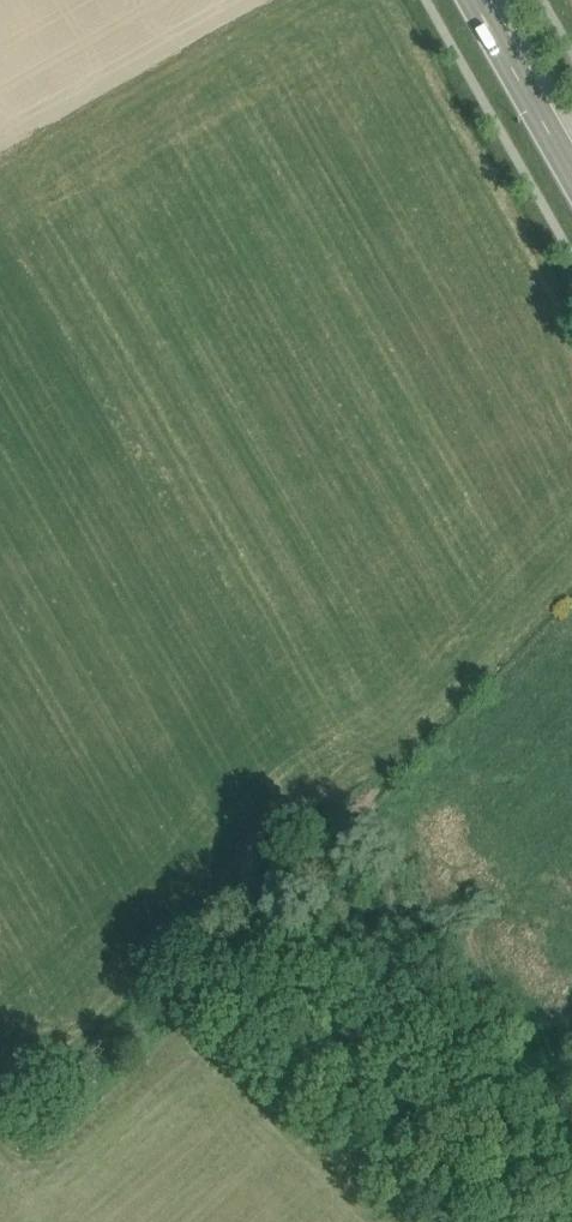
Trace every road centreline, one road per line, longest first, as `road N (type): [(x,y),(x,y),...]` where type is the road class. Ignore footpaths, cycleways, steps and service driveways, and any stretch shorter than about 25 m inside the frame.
road 1 (tertiary): [(571,172),(474,0)]

